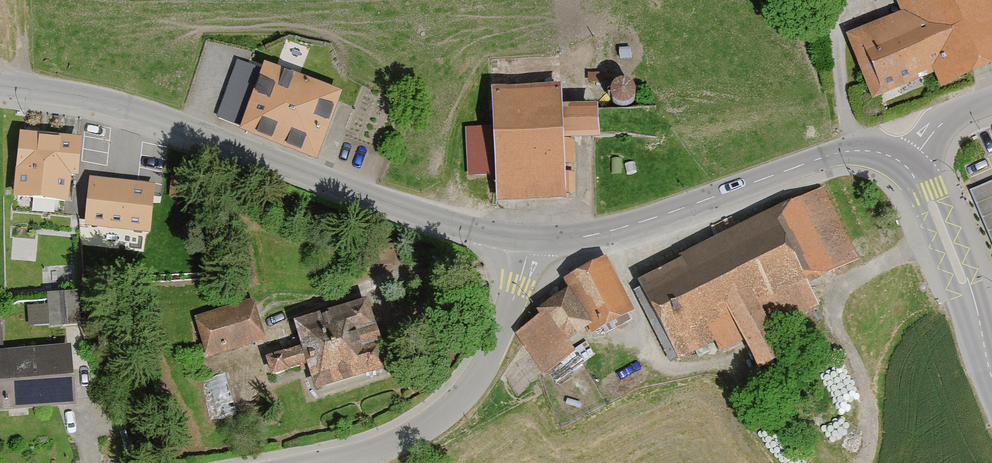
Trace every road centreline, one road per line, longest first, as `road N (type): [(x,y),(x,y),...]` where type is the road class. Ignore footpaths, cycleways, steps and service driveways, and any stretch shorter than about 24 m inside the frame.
road 1 (residential): [(0,90),(79,98),(451,227),(529,240)]
road 2 (residential): [(529,240),(630,225),(820,157),(855,150),(906,166)]
road 3 (residential): [(529,240),(479,377),(452,411),(410,439),(336,462)]
road 4 (residential): [(906,166),(932,205),(991,378)]

